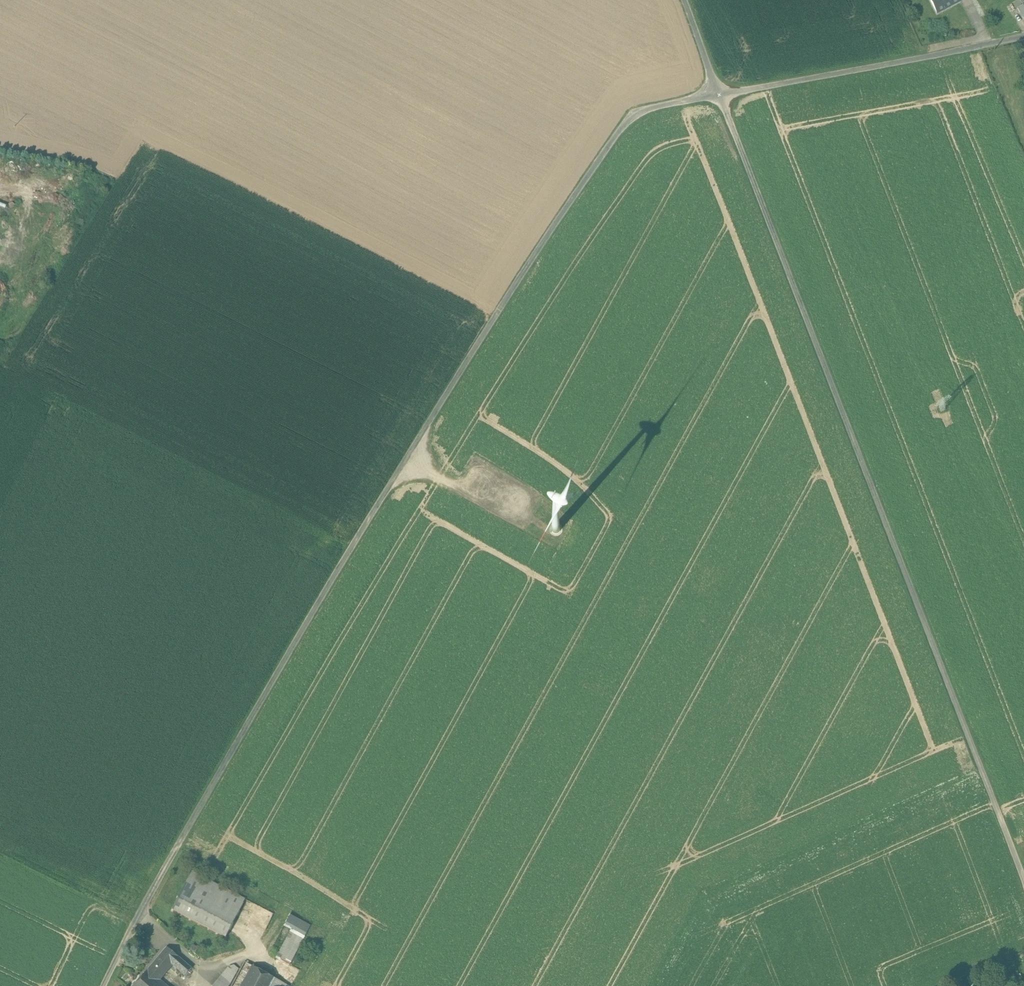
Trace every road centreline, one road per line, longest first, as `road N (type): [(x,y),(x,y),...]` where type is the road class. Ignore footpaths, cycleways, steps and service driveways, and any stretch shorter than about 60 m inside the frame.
road 1 (unclassified): [(106,985),(357,538),(617,132),(647,110),(720,94)]
road 2 (unclassified): [(1023,880),(720,94)]
road 3 (unclassified): [(720,94),(1023,36)]
road 4 (track): [(409,455),(542,527)]

